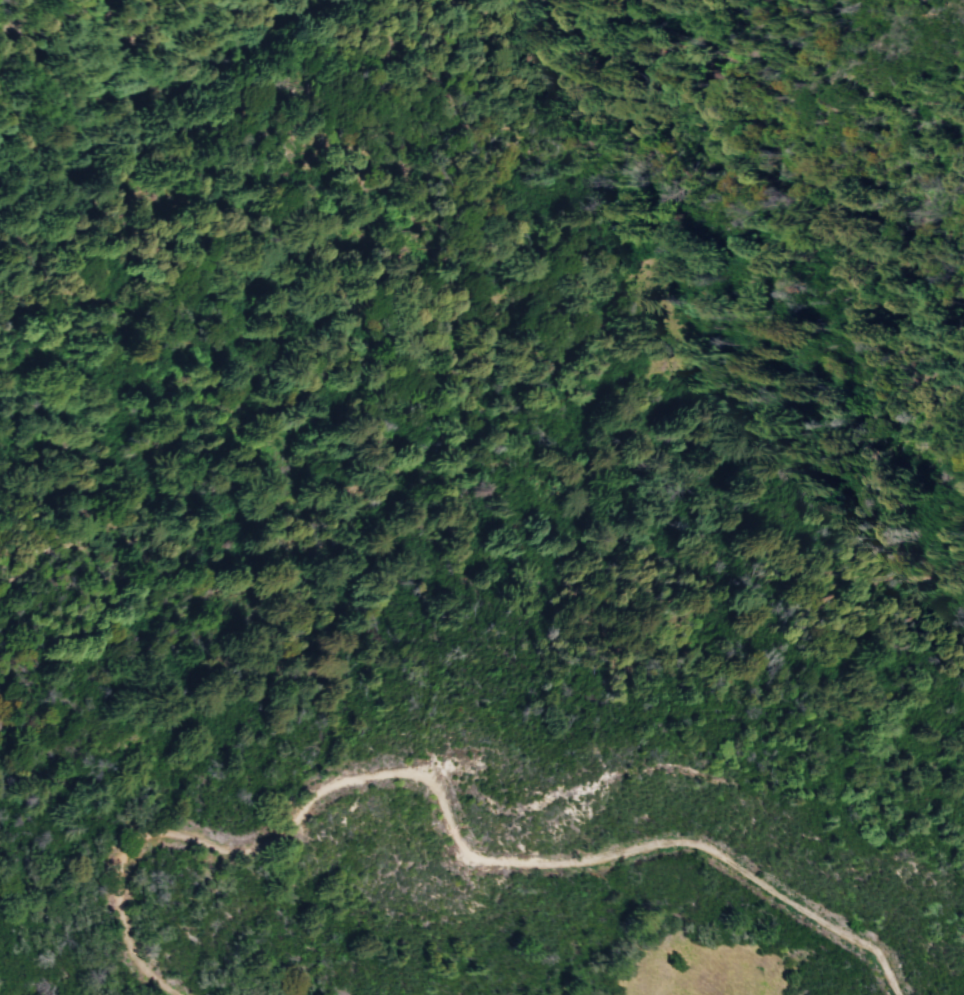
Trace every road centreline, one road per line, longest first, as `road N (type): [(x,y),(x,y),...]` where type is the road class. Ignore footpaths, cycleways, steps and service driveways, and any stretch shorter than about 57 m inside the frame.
road 1 (track): [(899,994),(876,951),(709,847),(655,843),(578,863),(479,860),(457,844),(428,774),(397,772),(320,792),(291,824),(225,853),(178,833),(137,844),(116,889),(124,939),(145,974),(176,994)]
road 2 (track): [(428,774),(503,813),(662,764),(721,782),(799,779)]

